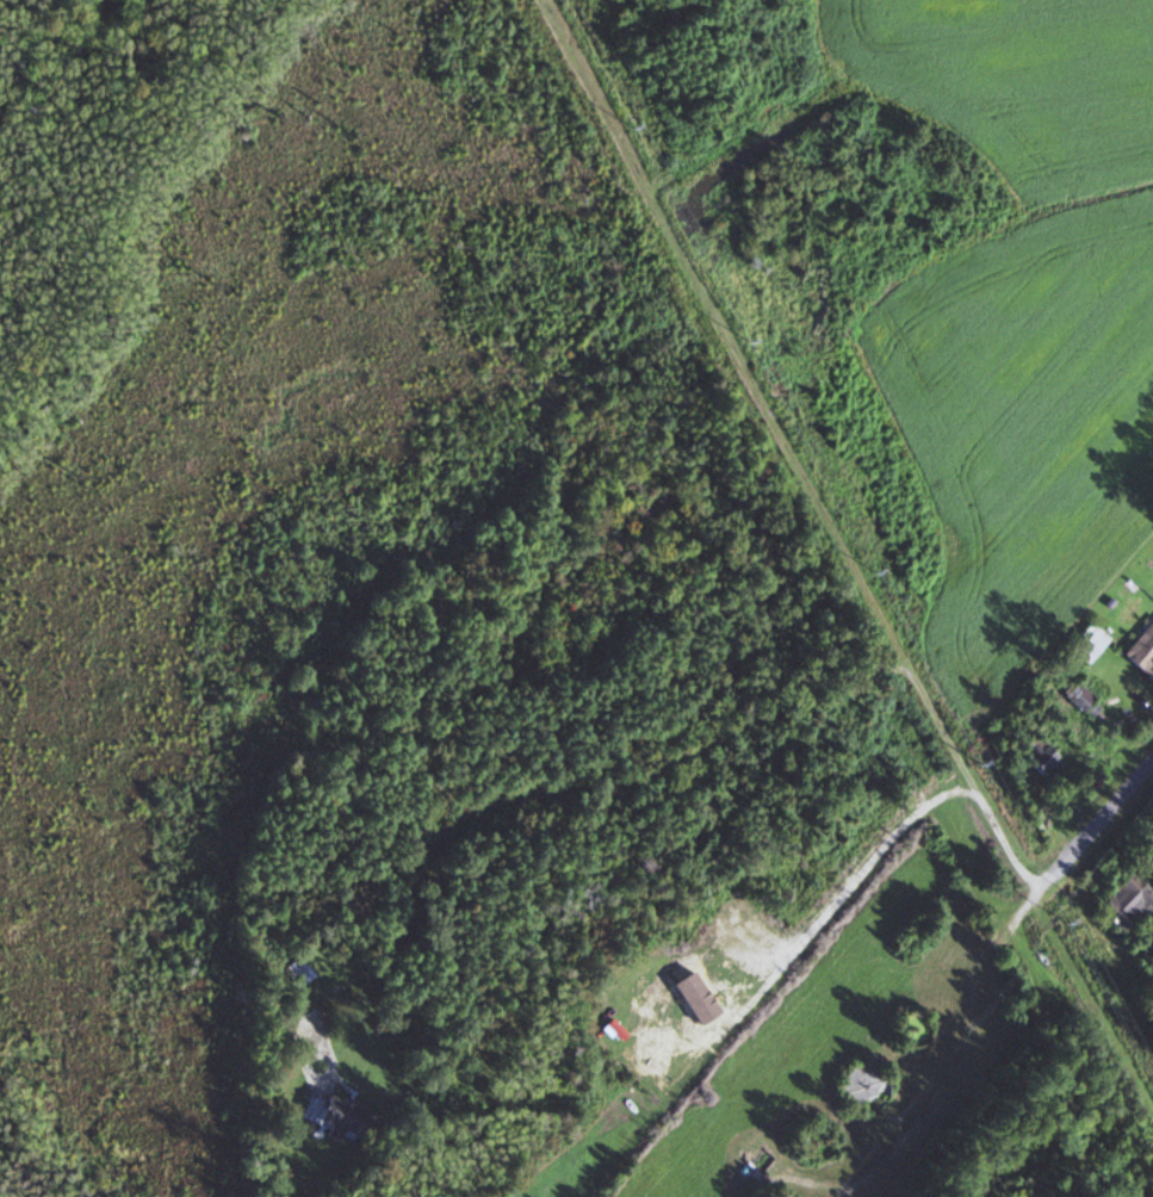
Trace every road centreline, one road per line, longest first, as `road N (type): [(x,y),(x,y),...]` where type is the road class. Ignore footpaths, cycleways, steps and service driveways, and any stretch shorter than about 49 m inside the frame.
road 1 (residential): [(844,1196),(947,1090),(980,967),(1152,758)]

